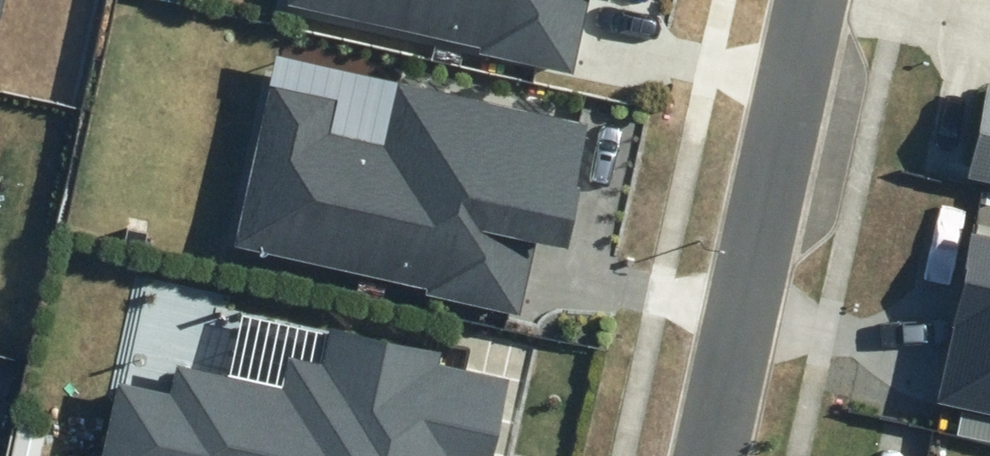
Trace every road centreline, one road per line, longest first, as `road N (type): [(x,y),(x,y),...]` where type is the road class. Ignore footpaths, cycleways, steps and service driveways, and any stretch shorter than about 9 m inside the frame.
road 1 (residential): [(811,0),(710,455)]

